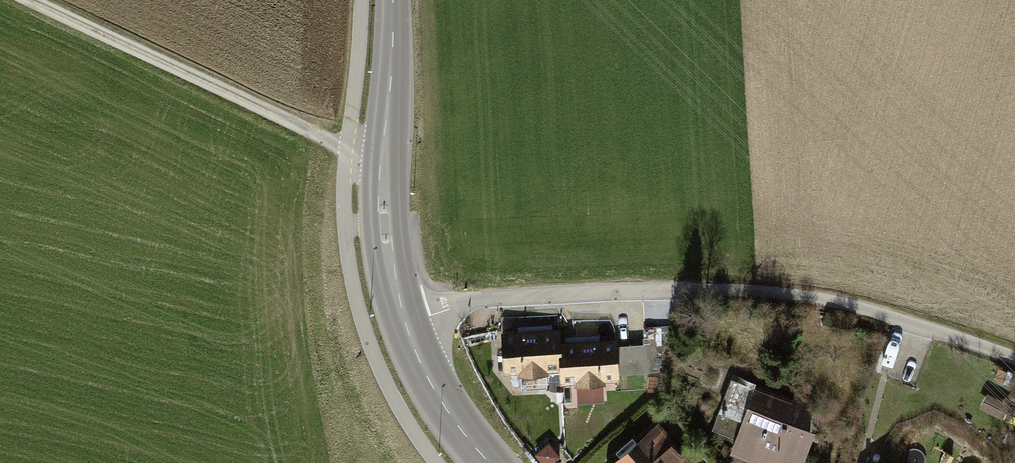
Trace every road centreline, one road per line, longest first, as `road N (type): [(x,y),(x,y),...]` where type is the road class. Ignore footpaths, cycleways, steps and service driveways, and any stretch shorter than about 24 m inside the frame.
road 1 (residential): [(1014,359),(859,310),(729,290),(541,294),(456,304),(405,320)]
road 2 (track): [(23,0),(346,149)]
road 3 (tertiary): [(392,0),(381,158),(385,223),(405,320)]
road 4 (tertiary): [(405,320),(438,397),(490,462)]

